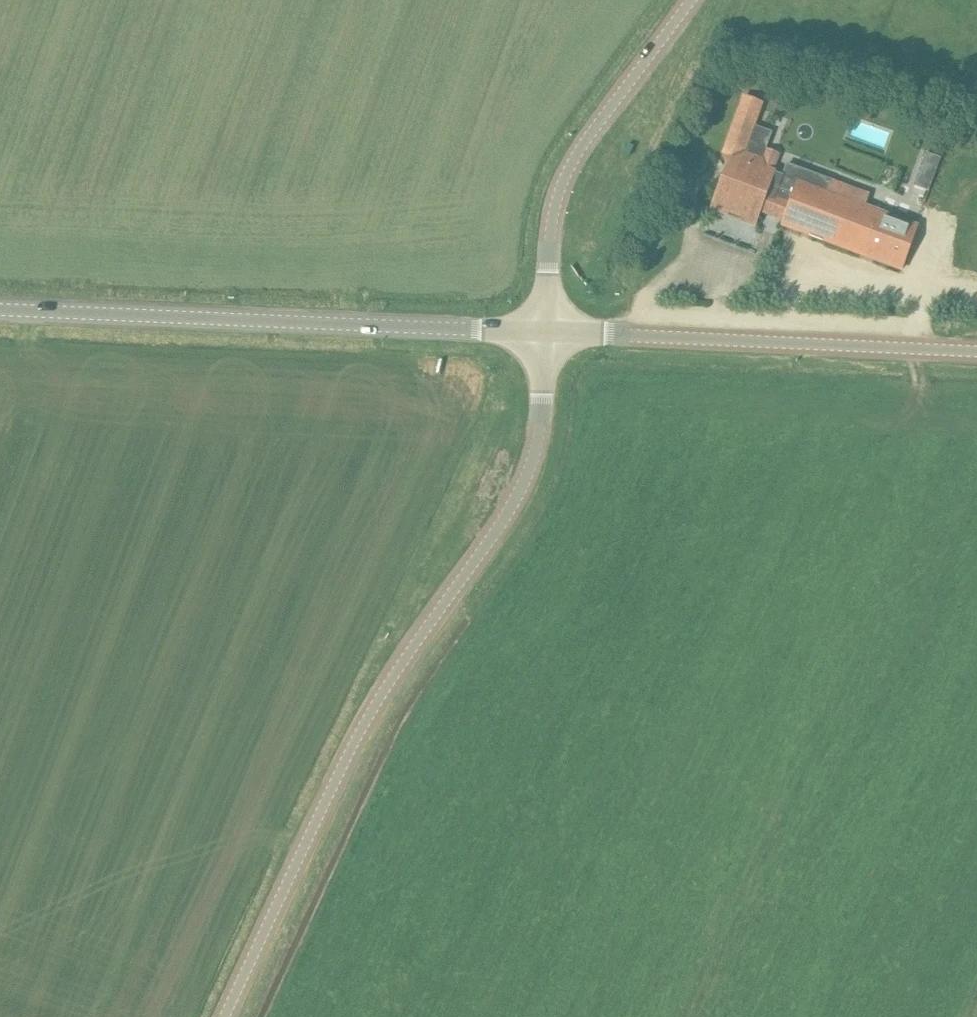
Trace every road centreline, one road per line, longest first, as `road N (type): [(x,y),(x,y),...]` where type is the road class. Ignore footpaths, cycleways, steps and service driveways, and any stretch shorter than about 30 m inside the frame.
road 1 (tertiary): [(226,1016),(365,723),(525,481),(539,436),(544,332)]
road 2 (tertiary): [(544,332),(0,307)]
road 3 (tertiary): [(976,351),(544,332)]
road 4 (tertiary): [(544,332),(554,214),(566,175),(690,0)]

